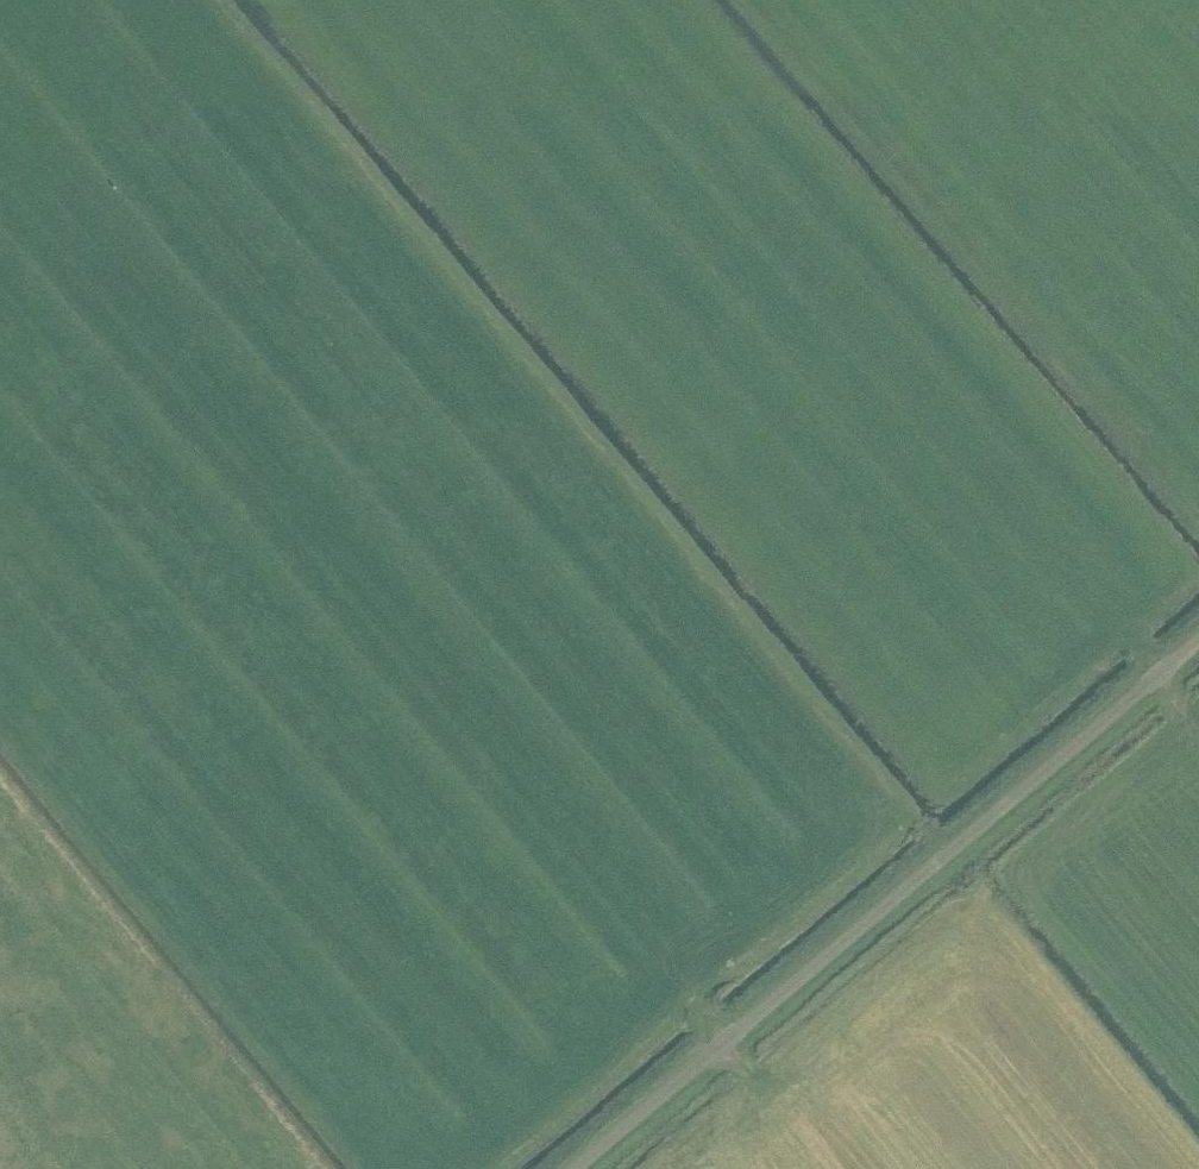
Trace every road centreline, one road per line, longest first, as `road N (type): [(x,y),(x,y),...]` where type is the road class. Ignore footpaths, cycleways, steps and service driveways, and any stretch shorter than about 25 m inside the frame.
road 1 (unclassified): [(568,1168),(1198,637)]

